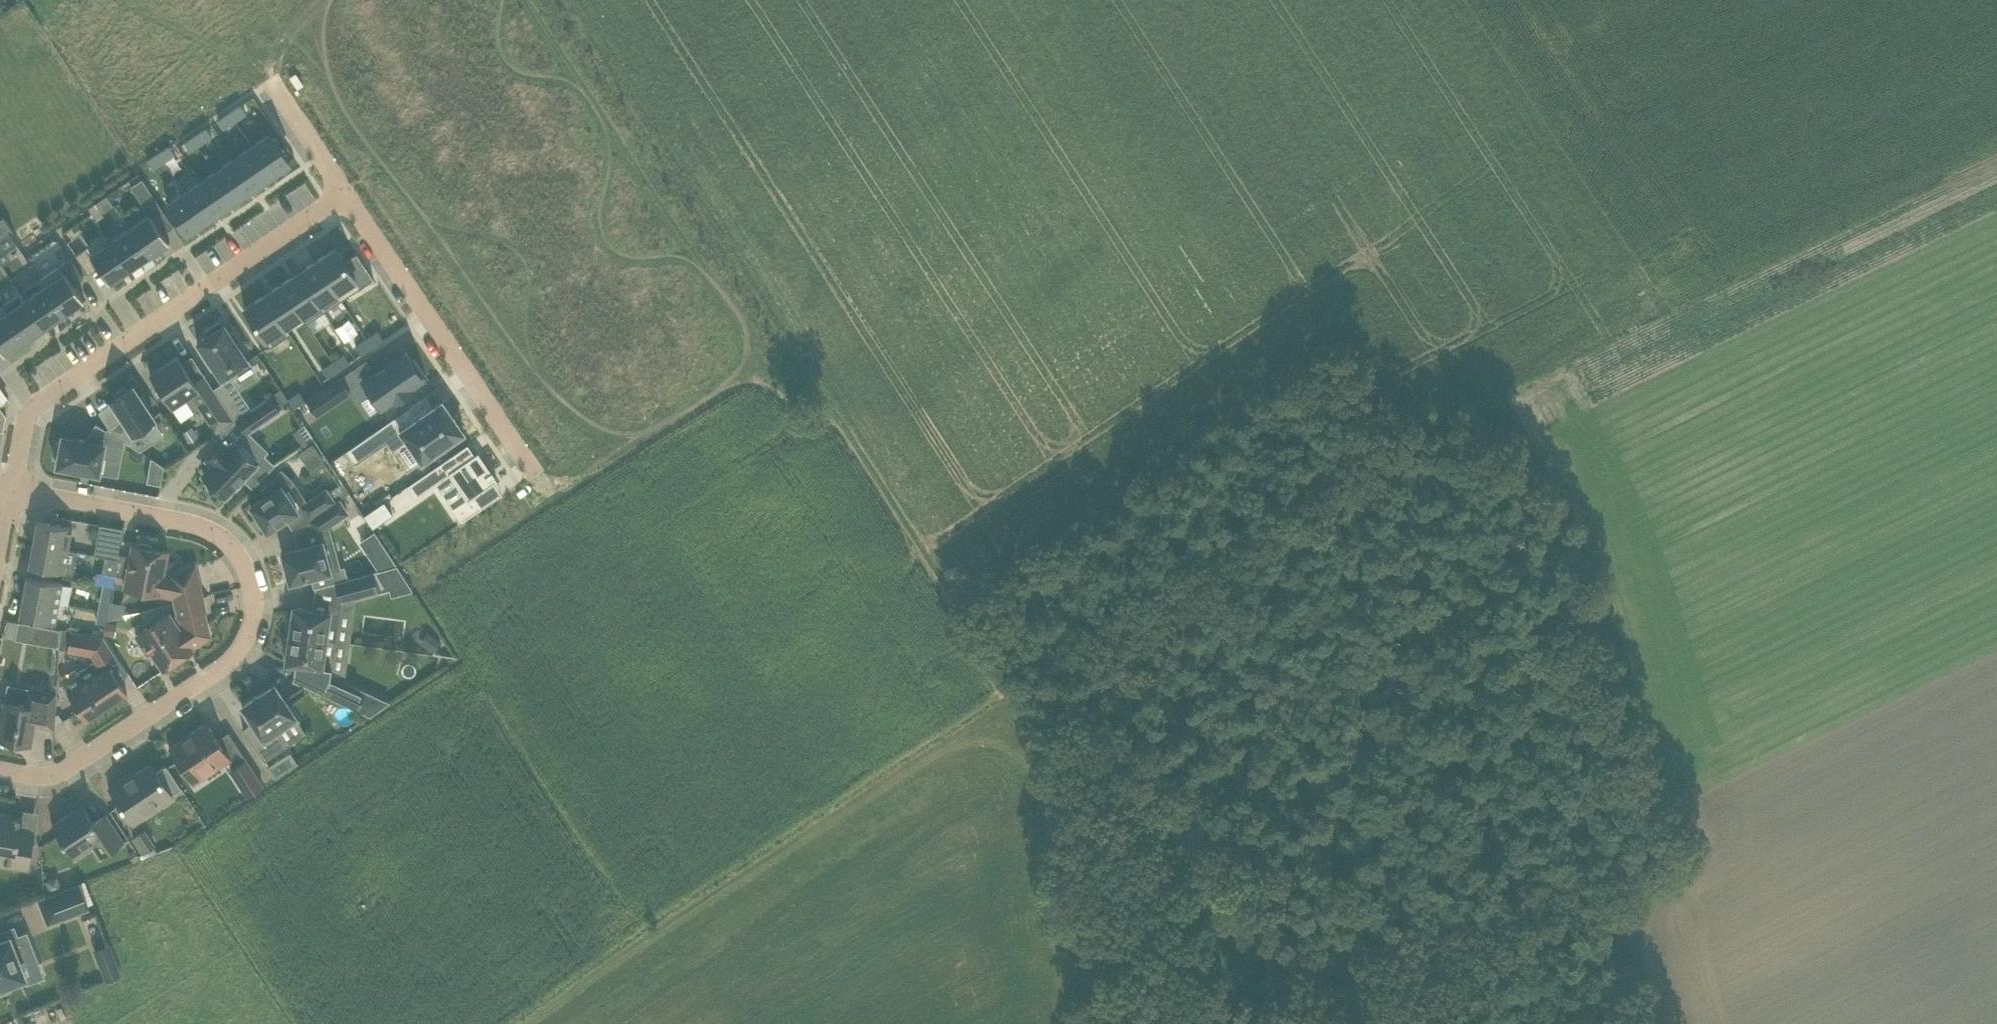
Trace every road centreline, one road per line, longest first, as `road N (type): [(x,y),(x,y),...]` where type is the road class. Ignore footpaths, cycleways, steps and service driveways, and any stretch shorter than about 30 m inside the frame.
road 1 (residential): [(0,772),(47,779),(99,748),(230,658),(254,613),(242,560),(200,526),(12,495)]
road 2 (residential): [(12,495),(37,405),(346,190)]
road 3 (residential): [(346,190),(534,472)]
road 4 (residential): [(276,84),(346,190)]

